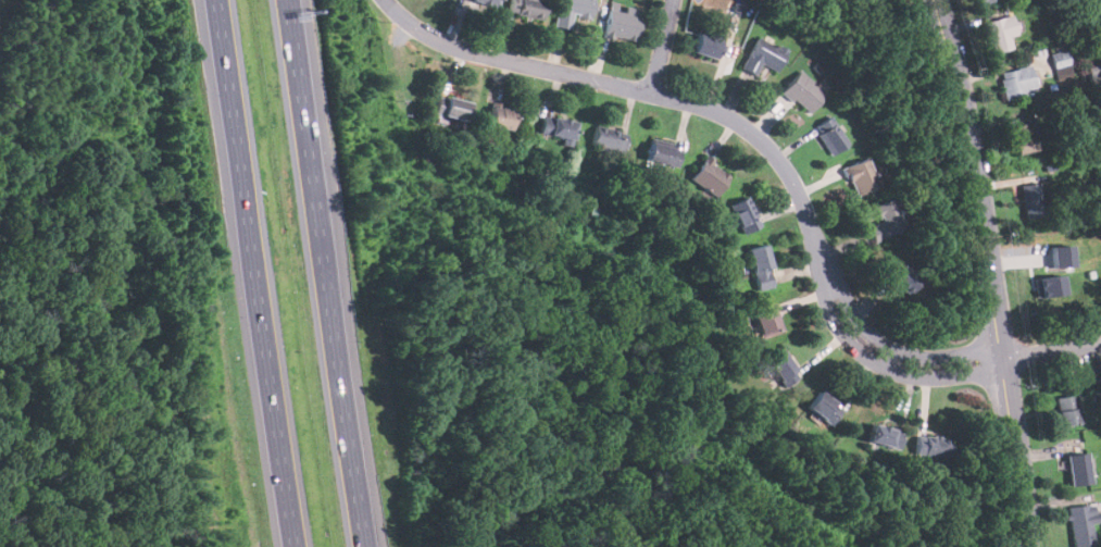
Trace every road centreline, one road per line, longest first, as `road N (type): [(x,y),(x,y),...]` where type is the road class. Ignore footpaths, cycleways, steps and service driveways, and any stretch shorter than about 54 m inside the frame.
road 1 (residential): [(387,0),(446,43),(706,107),(745,126),(797,187),(852,328),(898,361),(941,368)]
road 2 (tertiary): [(1028,546),(958,96),(932,0)]
road 3 (motorway): [(217,0),(298,546)]
road 4 (motorway): [(367,546),(290,0)]
road 5 (residential): [(941,368),(1100,339)]

